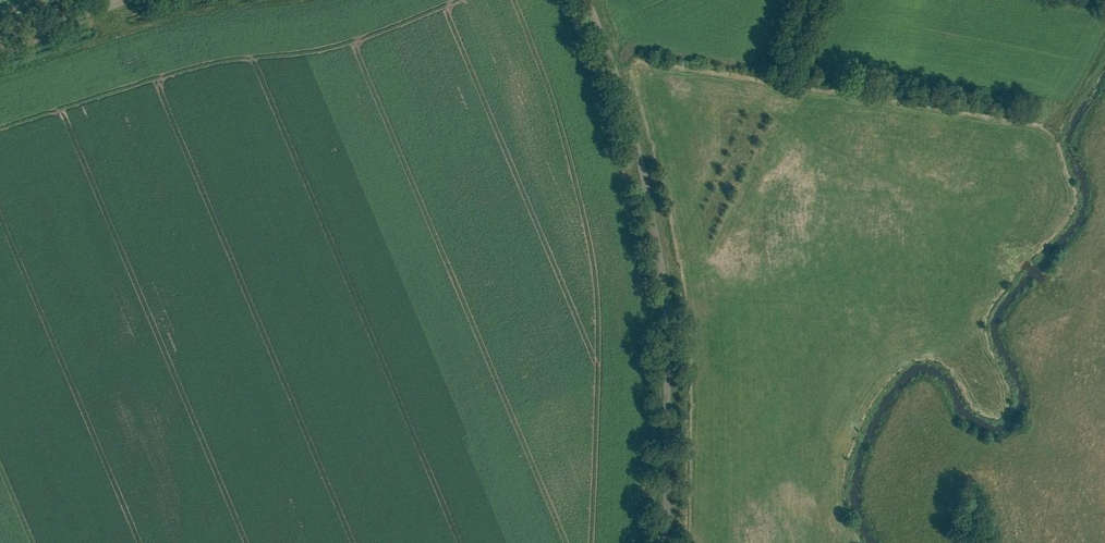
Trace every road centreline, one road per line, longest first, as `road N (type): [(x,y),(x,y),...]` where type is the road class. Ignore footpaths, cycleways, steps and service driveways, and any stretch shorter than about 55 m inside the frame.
road 1 (unclassified): [(664,542),(658,263),(644,186),(584,0)]
road 2 (unclassified): [(0,41),(124,0)]

